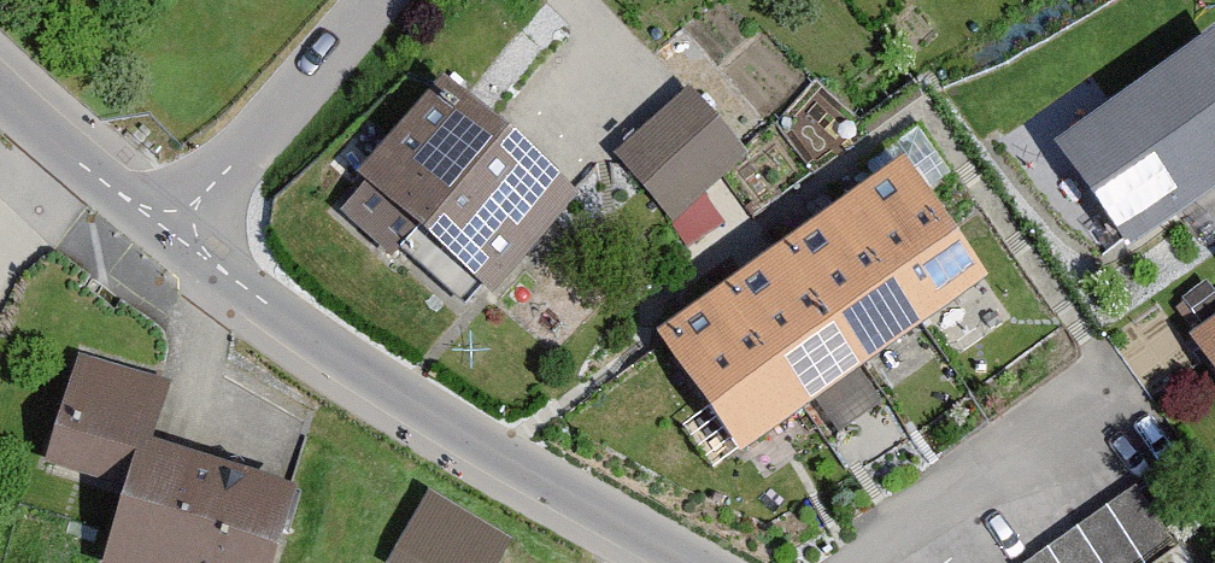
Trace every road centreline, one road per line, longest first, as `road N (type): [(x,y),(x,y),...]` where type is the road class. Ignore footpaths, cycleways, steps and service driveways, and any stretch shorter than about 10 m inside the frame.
road 1 (unclassified): [(695,562),(540,481),(333,354),(172,232)]
road 2 (residential): [(172,232),(380,0)]
road 3 (residential): [(873,562),(1121,398)]
road 4 (unclassified): [(172,232),(0,84)]

